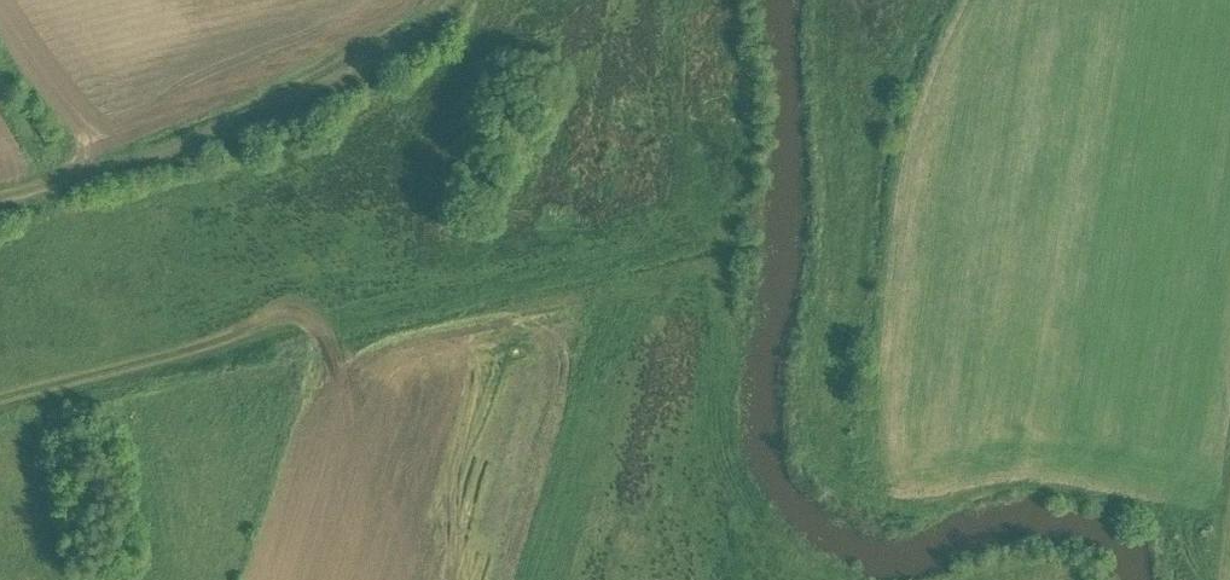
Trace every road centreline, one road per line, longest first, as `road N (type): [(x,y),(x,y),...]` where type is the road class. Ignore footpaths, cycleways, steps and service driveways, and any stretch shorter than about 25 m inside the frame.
road 1 (track): [(428,290),(0,403)]
road 2 (track): [(390,47),(250,120),(0,200)]

